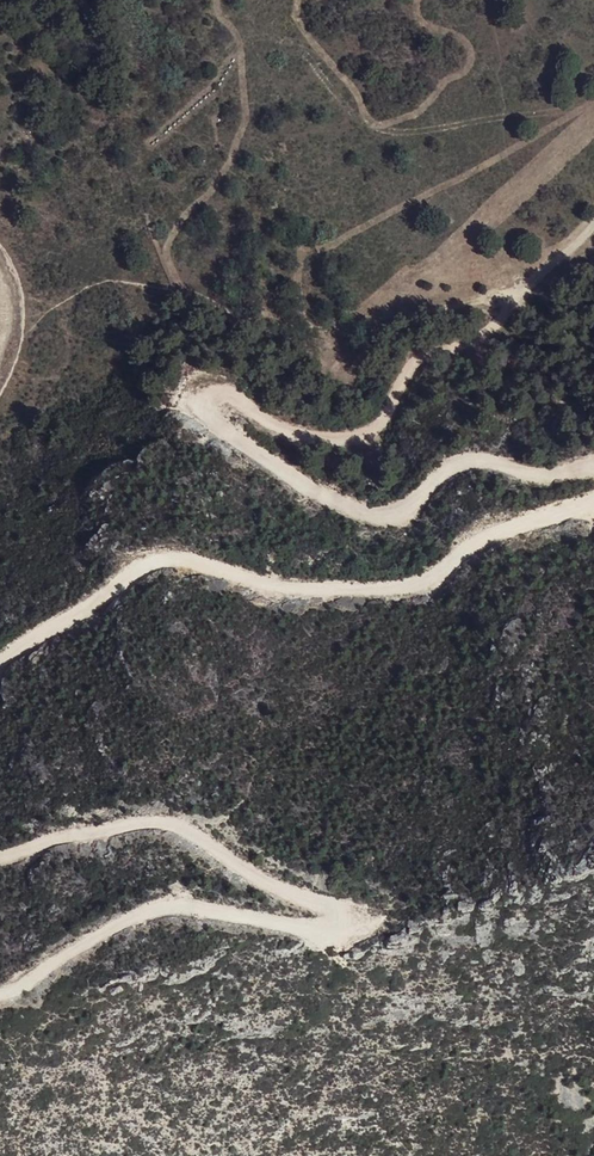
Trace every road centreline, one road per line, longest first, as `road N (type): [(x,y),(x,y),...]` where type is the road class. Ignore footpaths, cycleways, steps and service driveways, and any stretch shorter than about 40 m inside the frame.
road 1 (track): [(593,468),(547,476),(475,467),(445,474),(399,513),(371,517),(329,507),(202,420),(199,404),(210,392),(232,397),(268,430),(353,441),(380,422),(418,361),(486,338),(524,283),(579,240),(593,218)]
road 2 (track): [(0,999),(137,917),(220,912),(330,937),(345,929),(348,912),(261,886),(184,832),(150,824),(0,858)]
road 3 (track): [(0,661),(151,563),(289,592),(407,588),(442,571),(478,537),(593,506)]

